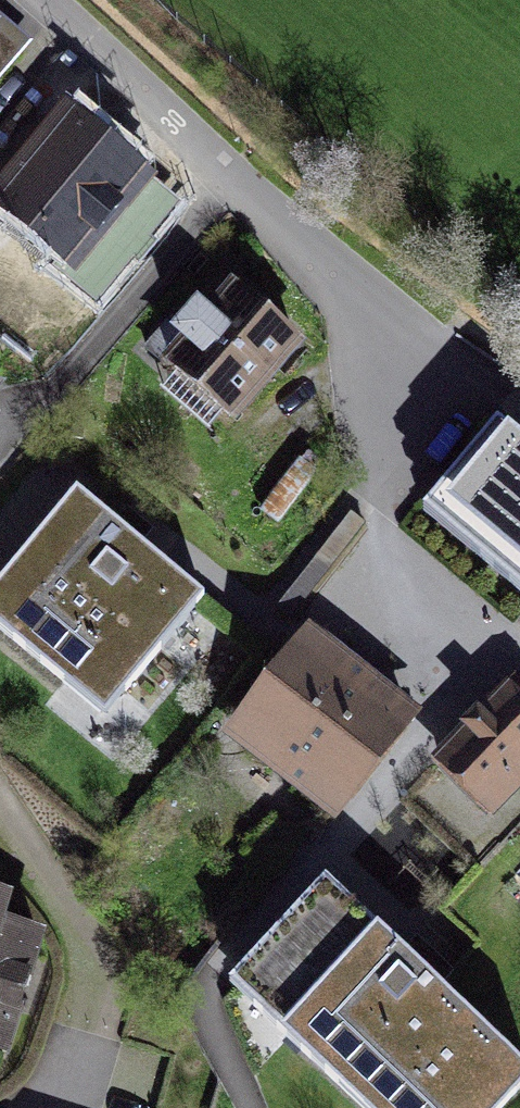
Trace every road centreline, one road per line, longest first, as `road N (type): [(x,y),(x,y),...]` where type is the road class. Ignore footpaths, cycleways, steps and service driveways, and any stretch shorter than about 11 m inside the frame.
road 1 (residential): [(50,0),(281,230),(403,288)]

